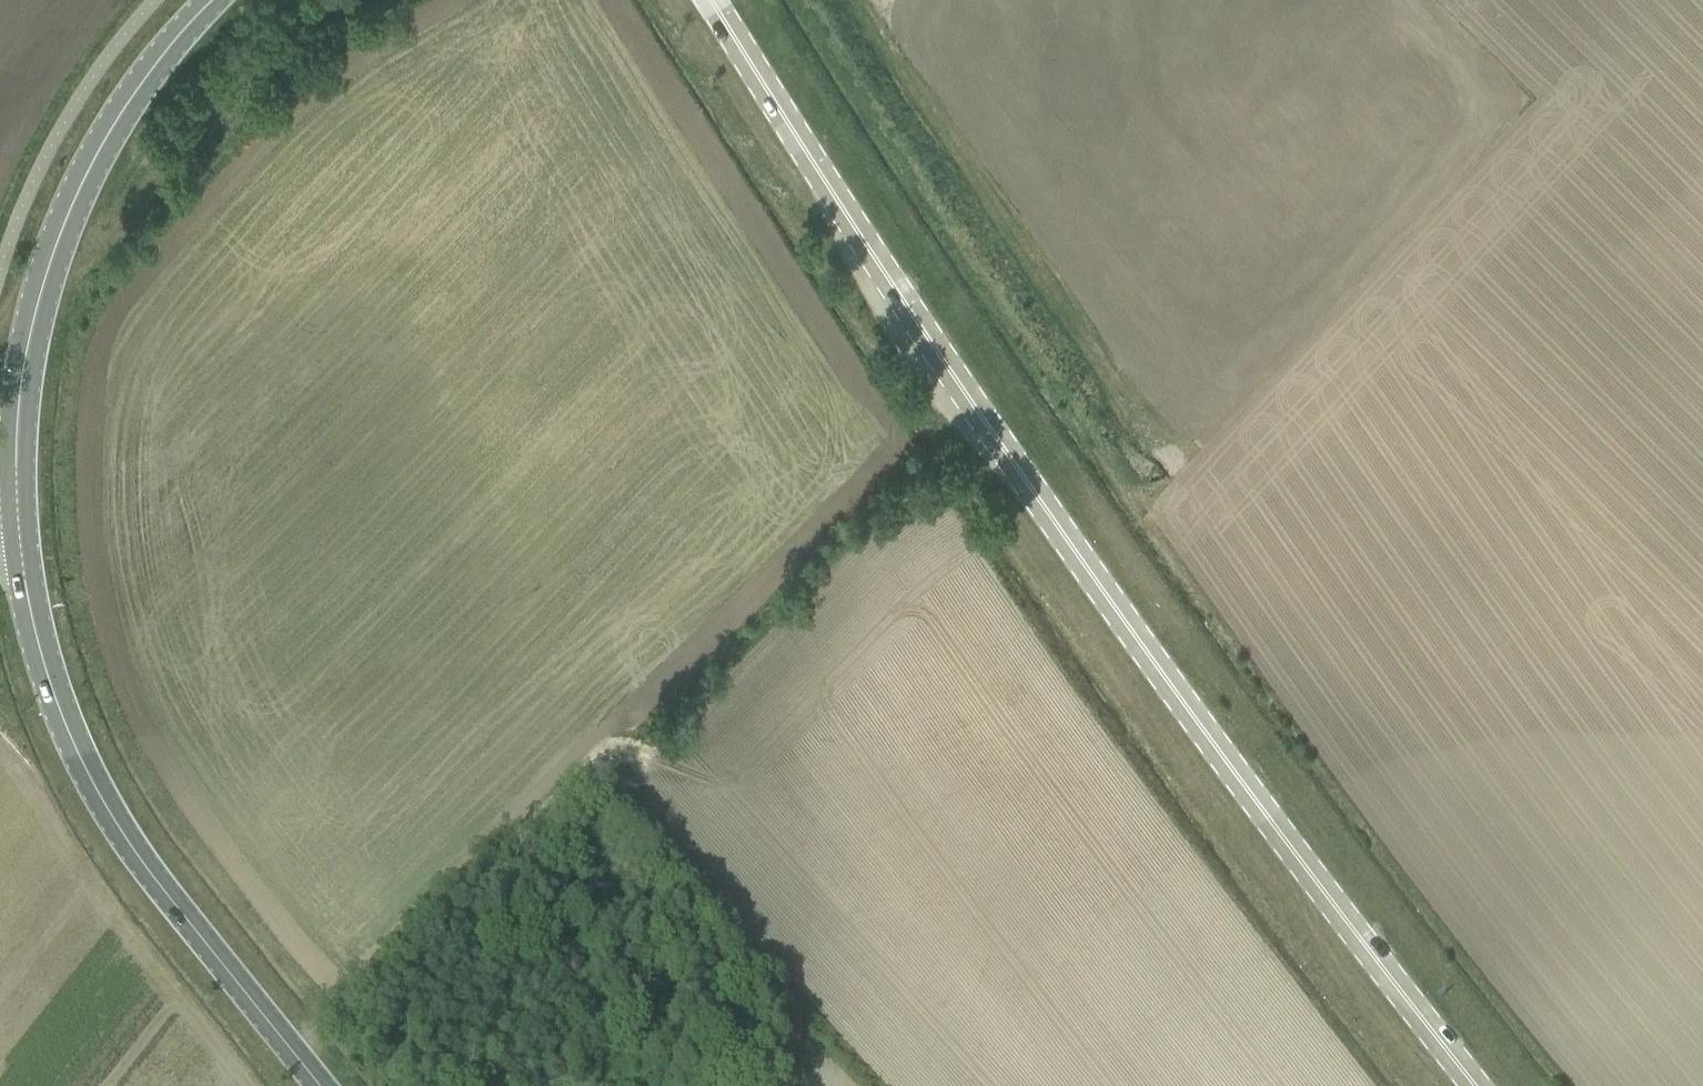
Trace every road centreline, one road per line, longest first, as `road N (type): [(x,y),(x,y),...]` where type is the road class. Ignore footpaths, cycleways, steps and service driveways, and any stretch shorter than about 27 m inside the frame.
road 1 (primary): [(1475,1085),(1037,506),(712,0)]
road 2 (secondary): [(320,1085),(157,884),(91,784),(34,627),(19,529)]
road 3 (secondary): [(19,529),(29,338),(66,211),(154,66),(213,0)]

